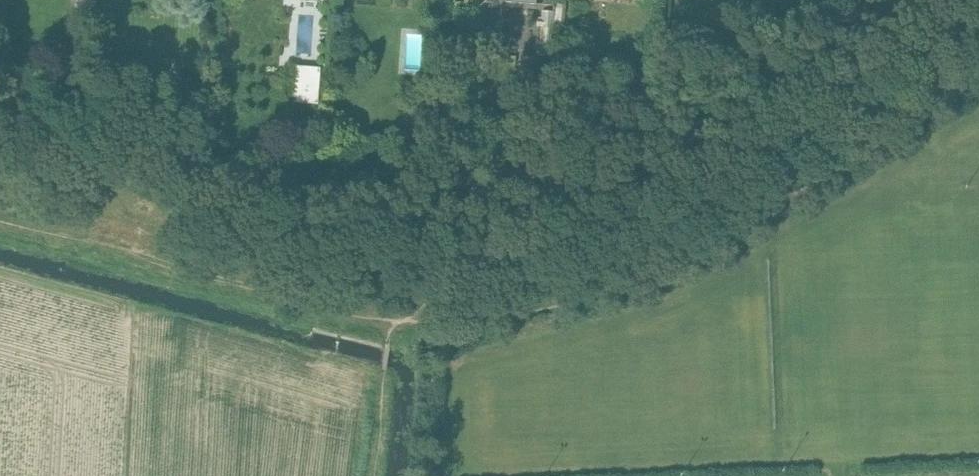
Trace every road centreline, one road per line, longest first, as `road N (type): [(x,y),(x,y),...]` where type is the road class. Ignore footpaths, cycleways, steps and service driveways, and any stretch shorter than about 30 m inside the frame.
road 1 (track): [(403,317),(521,305),(687,253),(894,127)]
road 2 (track): [(403,317),(255,292),(0,222)]

